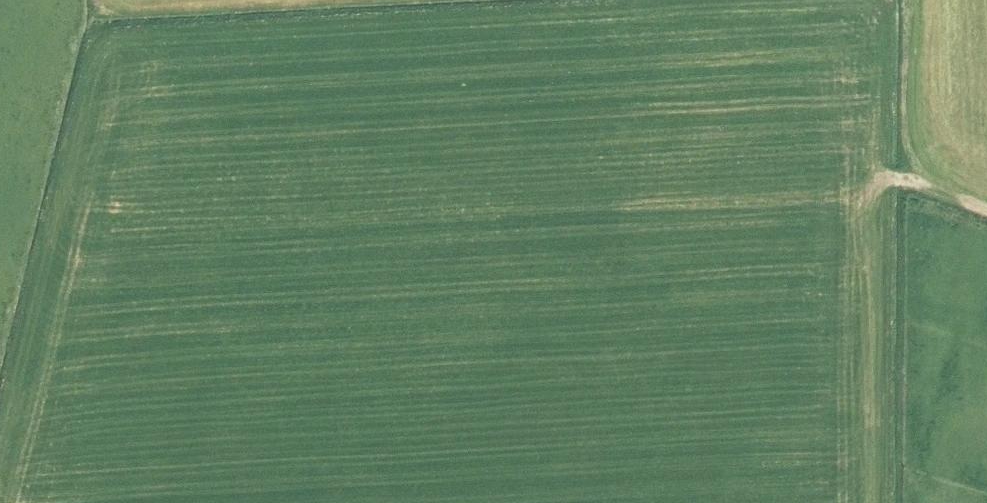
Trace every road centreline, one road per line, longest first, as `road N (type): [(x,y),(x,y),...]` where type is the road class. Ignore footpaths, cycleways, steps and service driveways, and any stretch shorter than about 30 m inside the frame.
road 1 (track): [(911,0),(915,143),(933,184),(986,208)]

